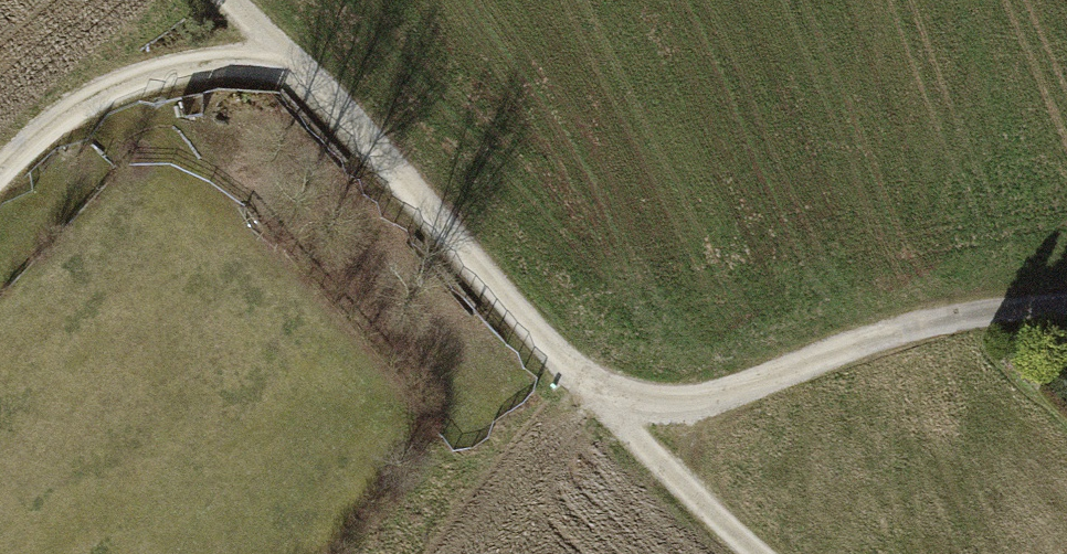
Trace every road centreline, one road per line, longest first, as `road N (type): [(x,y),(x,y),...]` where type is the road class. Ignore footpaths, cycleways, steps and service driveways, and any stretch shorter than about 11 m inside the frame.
road 1 (track): [(235,0),(303,63),(552,363),(633,416)]
road 2 (track): [(633,416),(733,399),(853,340),(981,308),(1066,297)]
road 3 (track): [(303,63),(188,57),(70,107),(0,183)]
road 4 (track): [(633,416),(685,493),(755,553)]

